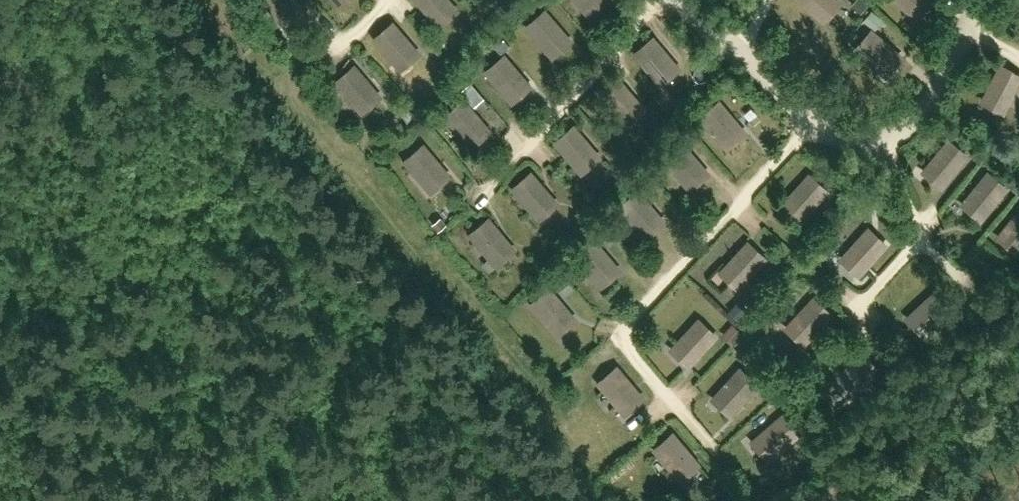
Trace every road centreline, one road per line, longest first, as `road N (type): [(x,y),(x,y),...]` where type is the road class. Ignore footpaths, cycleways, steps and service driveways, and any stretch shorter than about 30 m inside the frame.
road 1 (track): [(1018,324),(809,500)]

